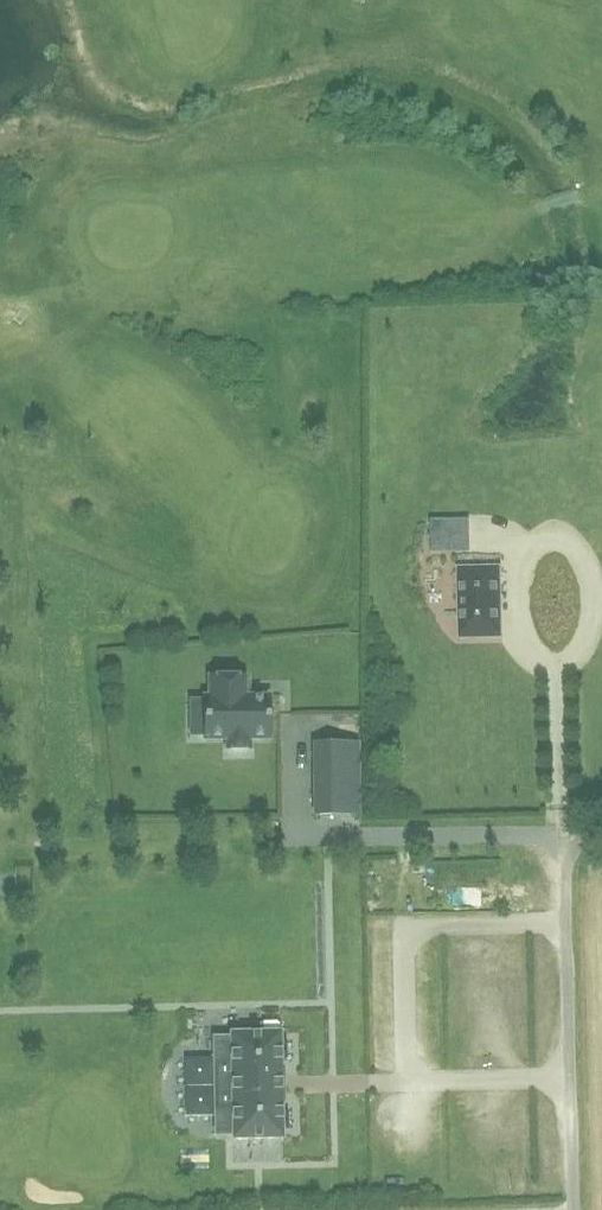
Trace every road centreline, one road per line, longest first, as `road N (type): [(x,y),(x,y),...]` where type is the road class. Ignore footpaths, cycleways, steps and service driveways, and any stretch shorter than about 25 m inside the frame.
road 1 (unclassified): [(574,1209),(564,860),(571,844),(601,834)]

